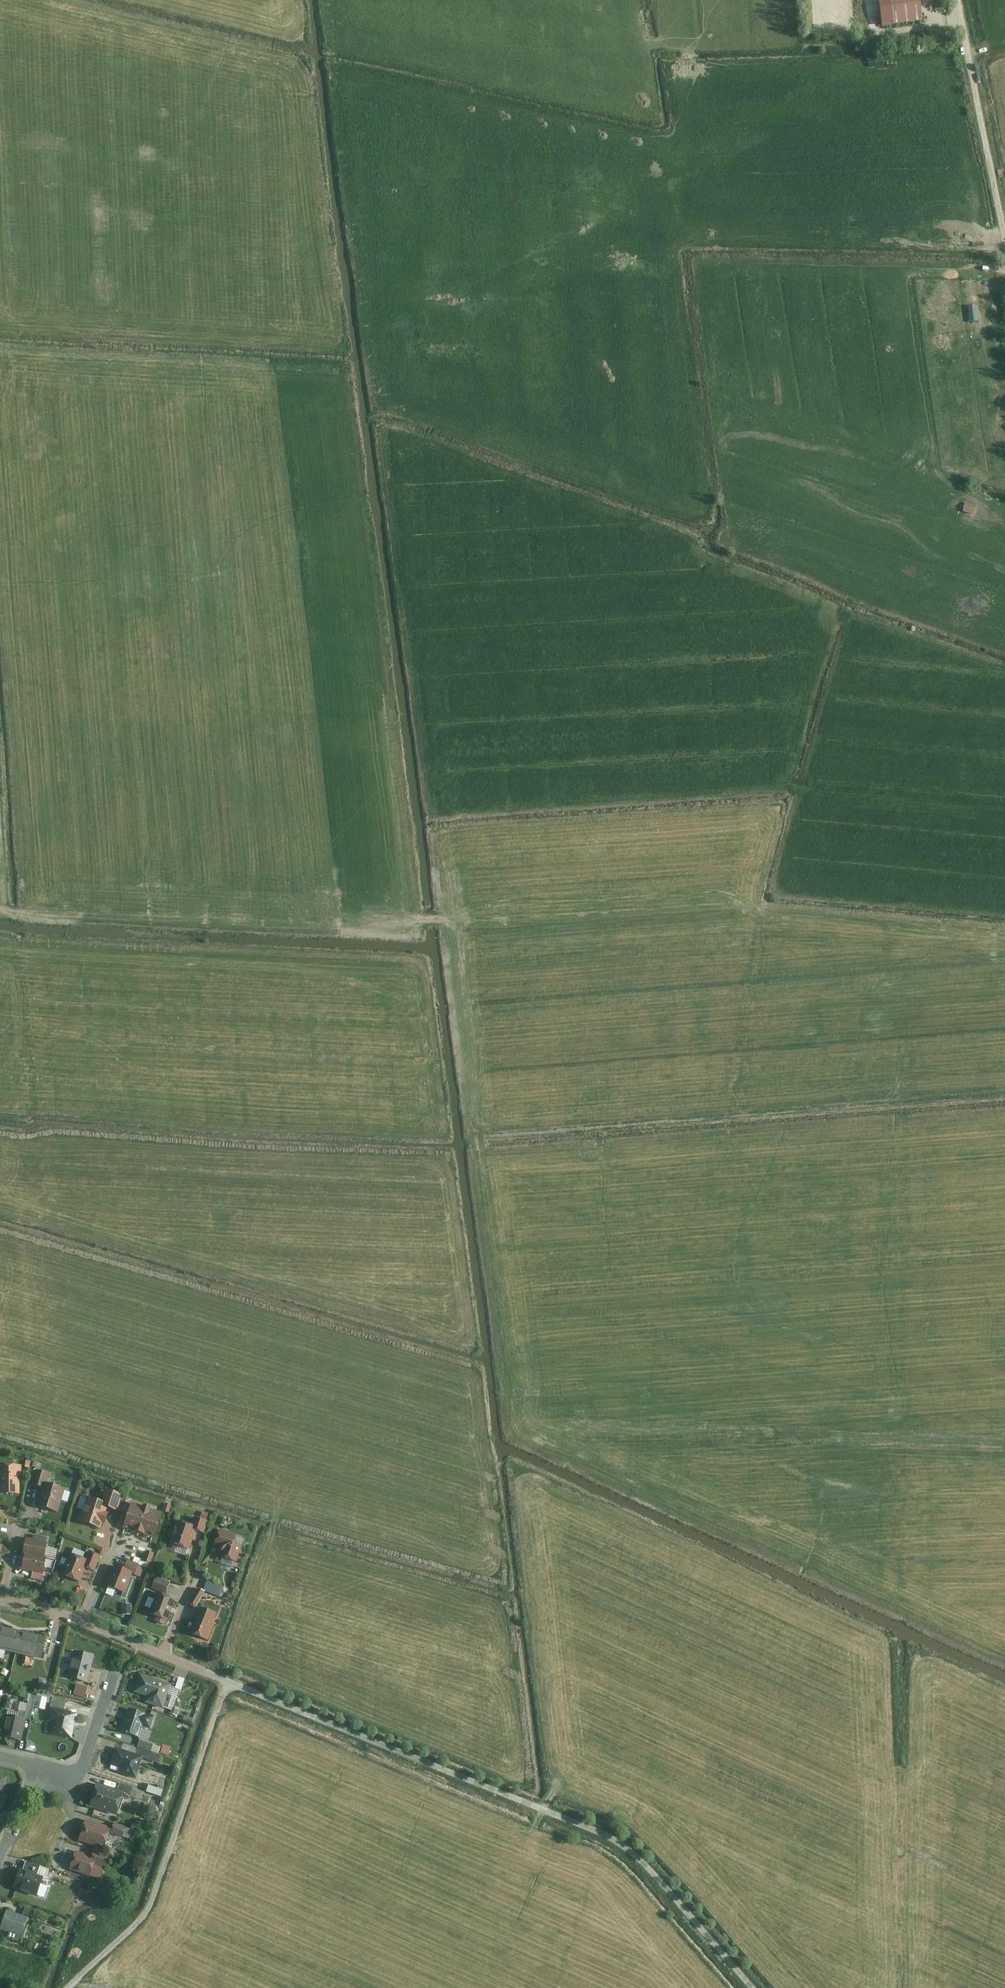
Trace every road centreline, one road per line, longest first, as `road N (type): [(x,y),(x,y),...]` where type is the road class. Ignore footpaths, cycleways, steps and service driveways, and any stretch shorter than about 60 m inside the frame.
road 1 (track): [(758,1987),(638,1852),(229,1679)]
road 2 (track): [(1004,244),(959,0)]
road 3 (residential): [(0,1598),(229,1679)]
road 4 (residential): [(0,1755),(81,1766),(114,1672)]

